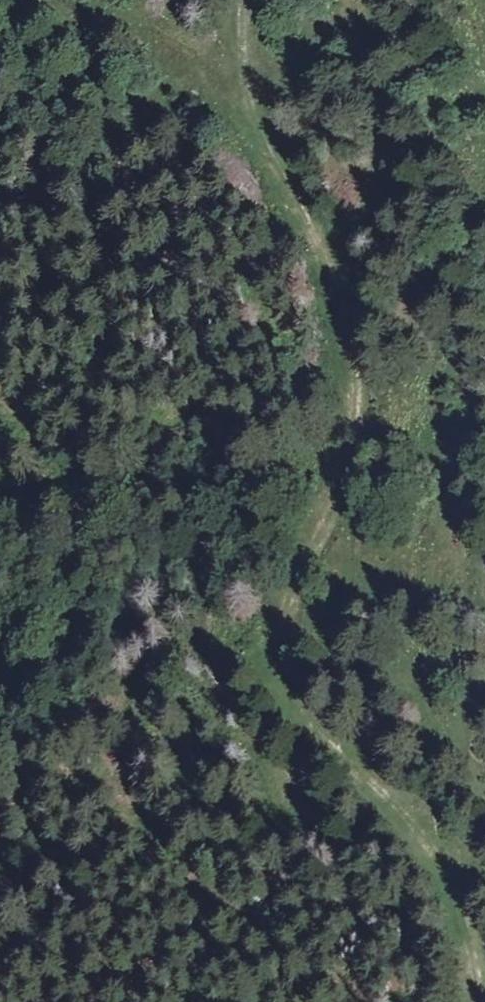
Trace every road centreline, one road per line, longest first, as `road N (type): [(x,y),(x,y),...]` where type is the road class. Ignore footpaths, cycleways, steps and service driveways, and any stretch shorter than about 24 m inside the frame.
road 1 (track): [(481,1001),(440,858),(305,724),(289,695),(283,615),(351,473),(355,387),(329,275),(253,110),(245,0)]

